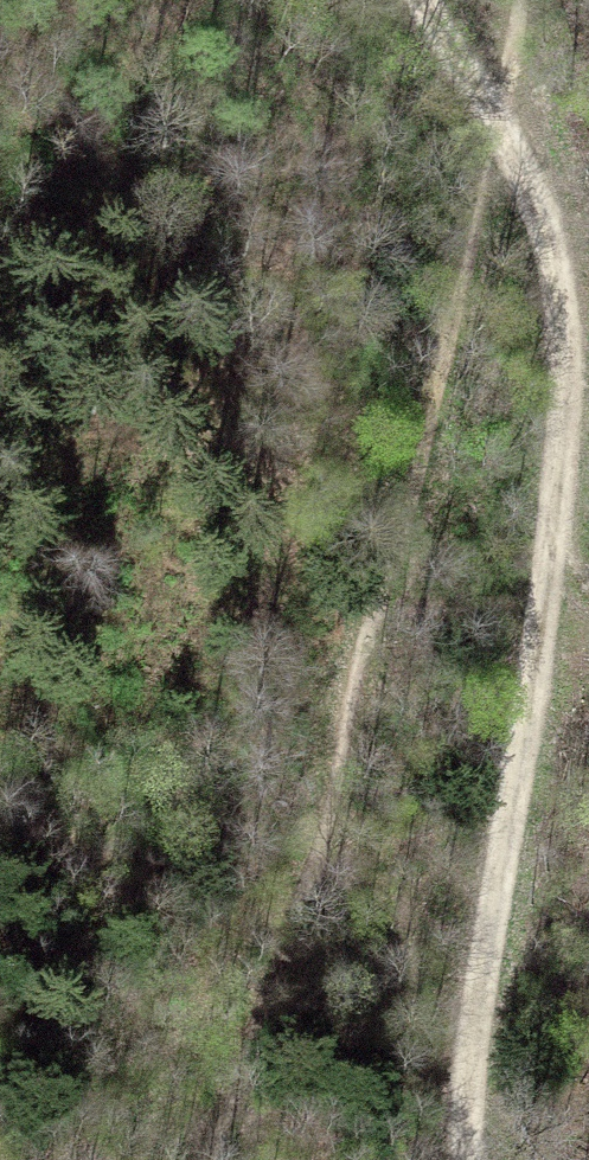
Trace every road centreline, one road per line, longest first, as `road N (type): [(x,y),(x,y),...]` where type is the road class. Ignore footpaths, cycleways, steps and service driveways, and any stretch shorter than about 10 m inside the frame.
road 1 (track): [(470,1159),(483,992),(557,521),(569,315),(552,231),(493,115)]
road 2 (primary): [(0,193),(116,318),(588,774)]
road 3 (track): [(493,115),(425,0)]

